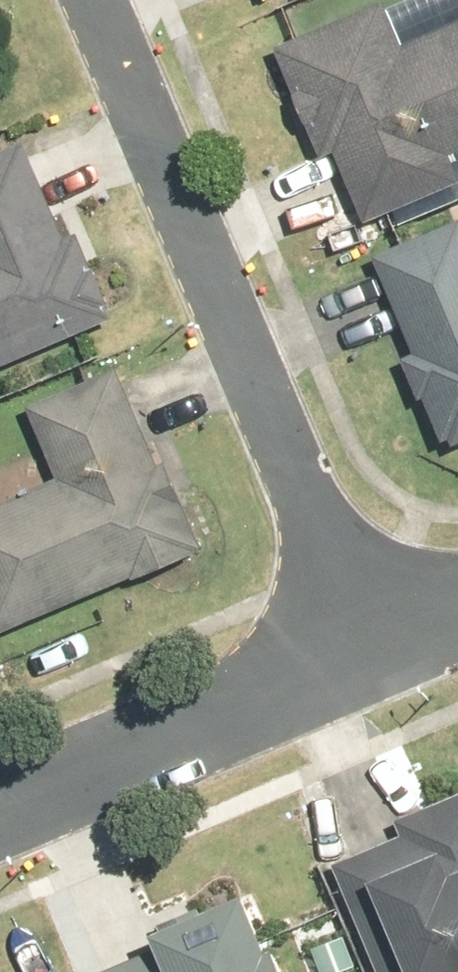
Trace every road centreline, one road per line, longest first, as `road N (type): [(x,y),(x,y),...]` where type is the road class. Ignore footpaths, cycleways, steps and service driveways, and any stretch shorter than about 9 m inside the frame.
road 1 (residential): [(97,0),(371,648)]
road 2 (residential): [(0,815),(371,648)]

